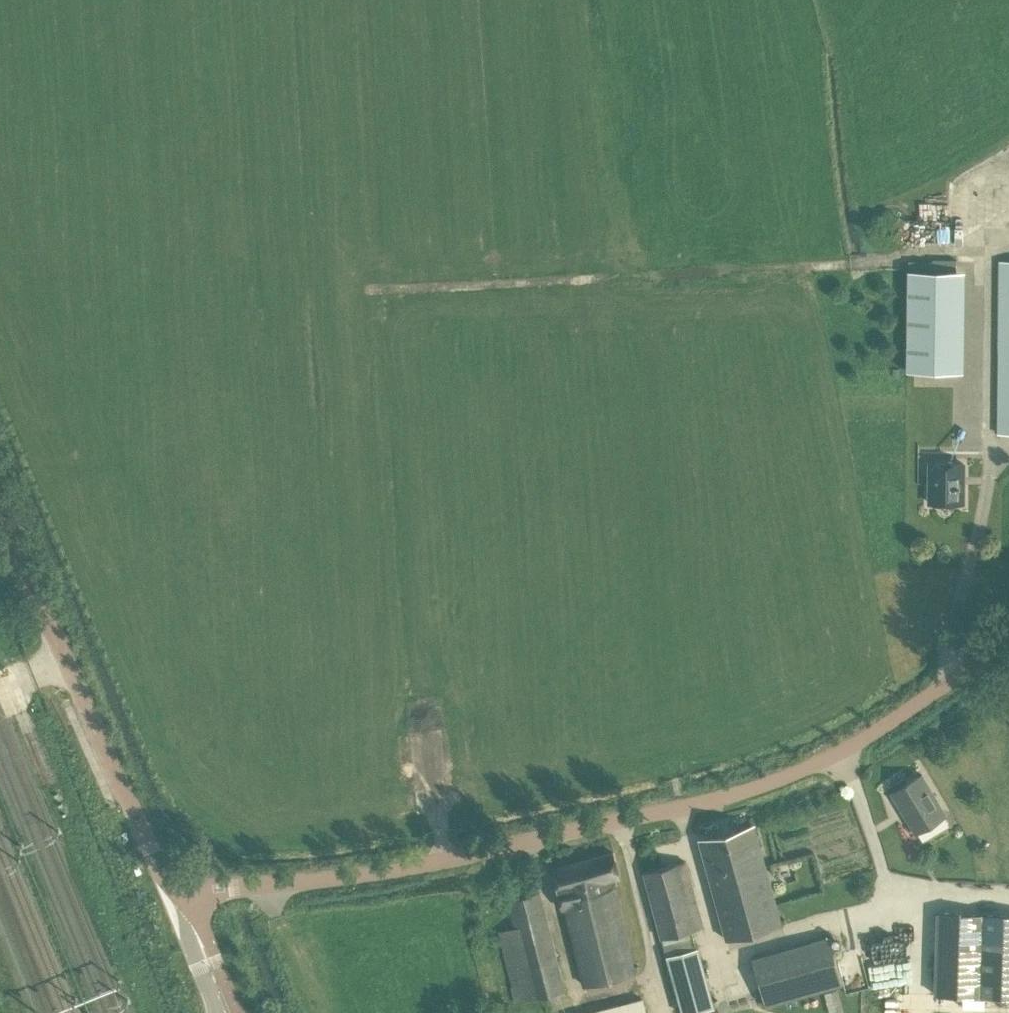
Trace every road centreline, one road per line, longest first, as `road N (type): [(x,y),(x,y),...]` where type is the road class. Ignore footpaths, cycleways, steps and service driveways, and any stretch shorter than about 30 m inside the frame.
road 1 (unclassified): [(173,897),(441,859),(781,777),(861,739),(1008,643)]
road 2 (unclassified): [(173,897),(0,503)]
road 3 (track): [(441,859),(430,714)]
road 4 (unclassified): [(217,1012),(173,897)]

